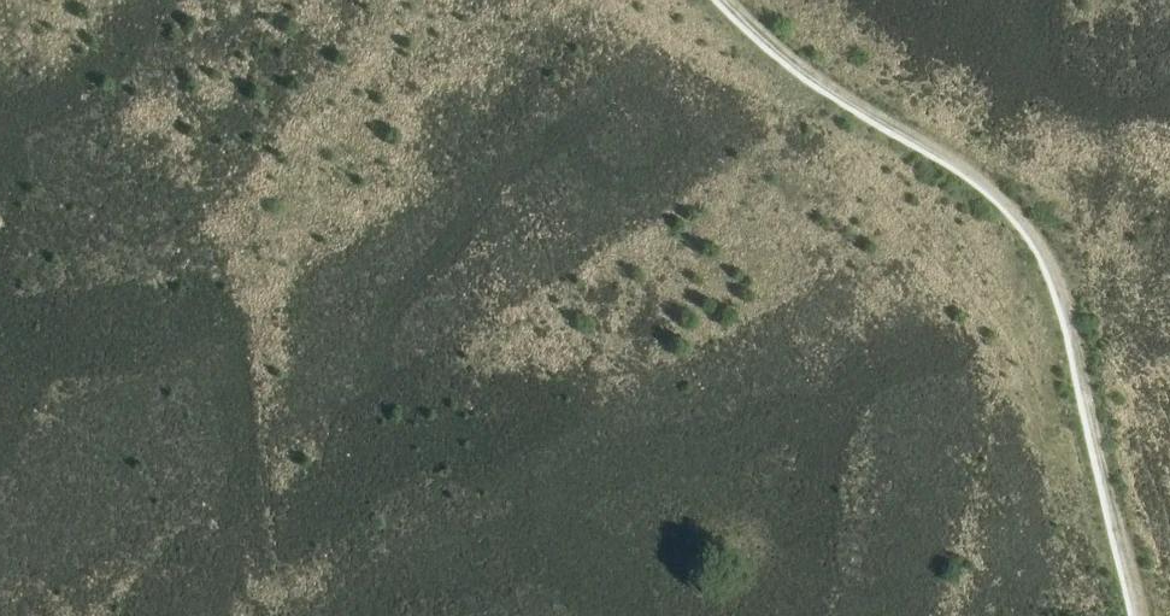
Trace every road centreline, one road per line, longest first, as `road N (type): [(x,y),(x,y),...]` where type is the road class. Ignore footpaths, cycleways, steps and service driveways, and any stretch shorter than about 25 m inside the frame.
road 1 (track): [(729,0),(817,78),(979,179),(1050,260),(1071,307),(1140,615)]

